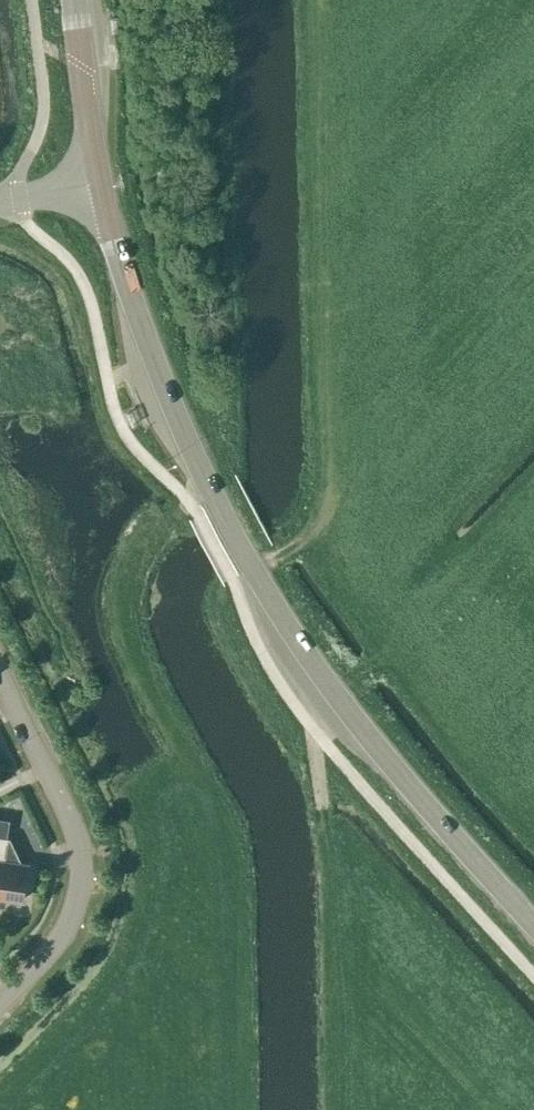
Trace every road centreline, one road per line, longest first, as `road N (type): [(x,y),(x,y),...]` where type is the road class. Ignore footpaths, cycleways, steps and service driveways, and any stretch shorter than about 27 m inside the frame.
road 1 (secondary): [(533,924),(365,733),(248,561),(170,405),(101,182)]
road 2 (tertiary): [(0,678),(73,827),(82,878),(52,956),(0,1006)]
road 3 (secondary): [(101,182),(75,0)]

